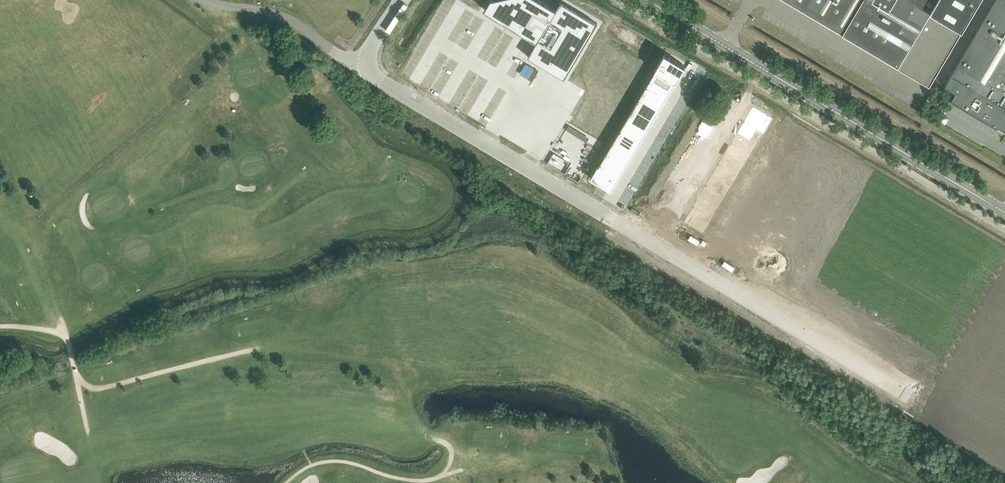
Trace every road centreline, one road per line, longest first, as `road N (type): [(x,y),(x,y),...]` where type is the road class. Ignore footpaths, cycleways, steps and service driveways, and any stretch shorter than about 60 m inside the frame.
road 1 (unclassified): [(1004,227),(752,79)]
road 2 (primary): [(1004,213),(758,67)]
road 3 (unclassified): [(604,214),(364,64)]
road 4 (unclassified): [(752,79),(621,0)]
road 5 (unclassified): [(364,64),(281,15),(239,8)]
road 6 (primary): [(758,67),(646,0)]

